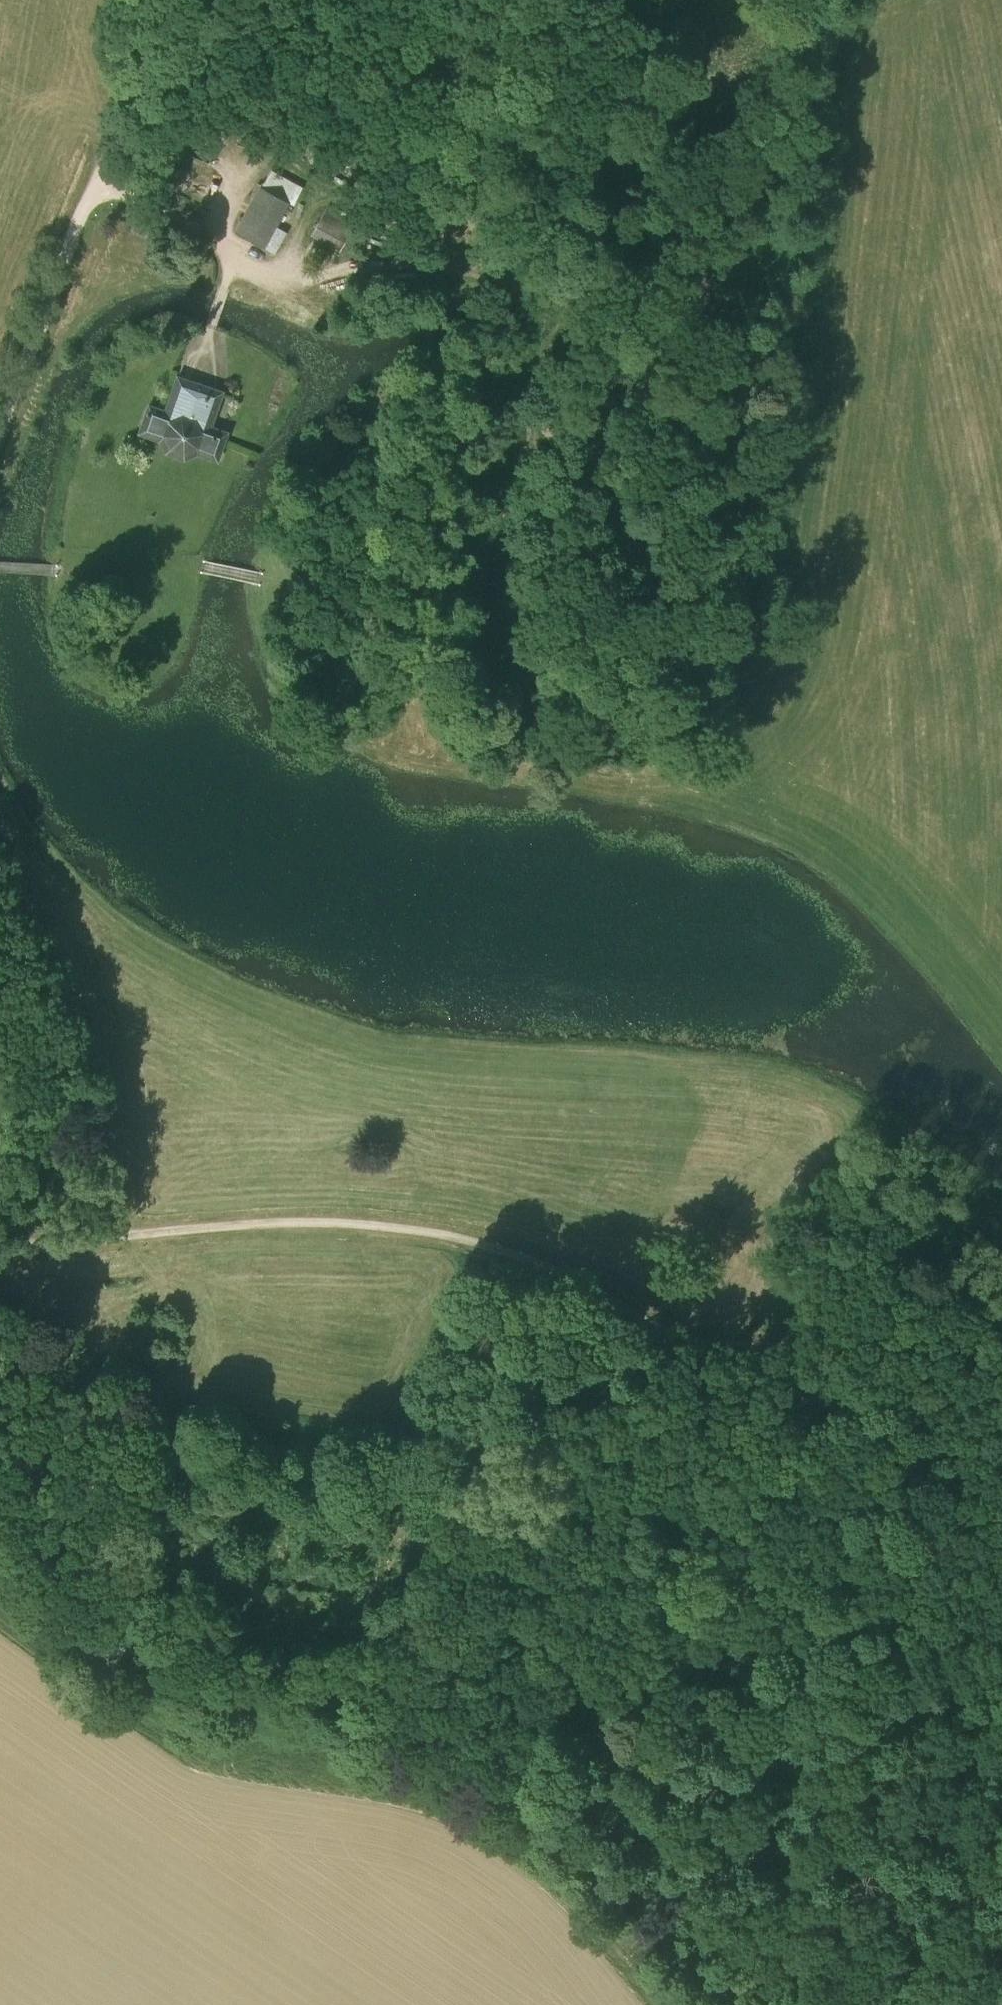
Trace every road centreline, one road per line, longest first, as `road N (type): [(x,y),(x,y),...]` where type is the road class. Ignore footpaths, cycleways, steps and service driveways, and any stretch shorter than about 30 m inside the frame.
road 1 (track): [(0,428),(165,0)]

